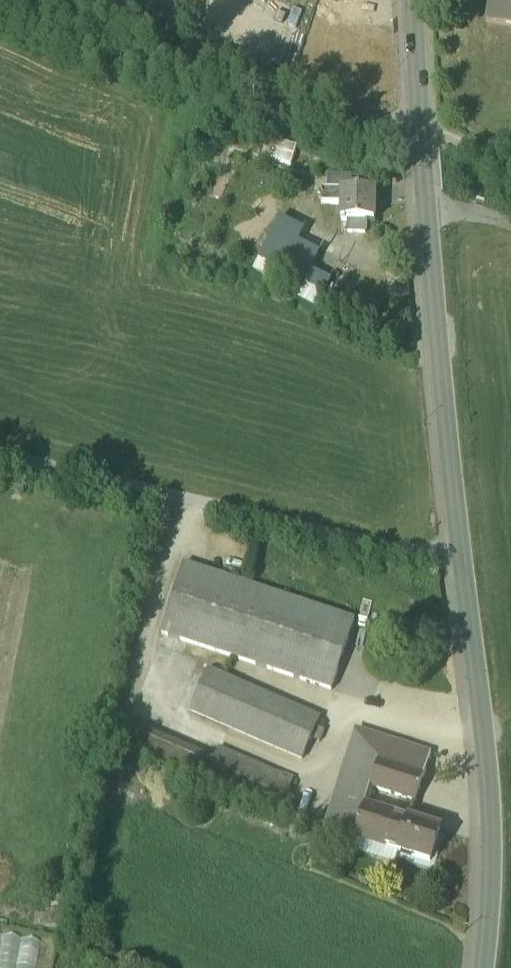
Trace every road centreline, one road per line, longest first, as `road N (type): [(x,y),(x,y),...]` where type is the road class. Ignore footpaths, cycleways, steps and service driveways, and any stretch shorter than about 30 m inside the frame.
road 1 (tertiary): [(487,967),(491,806),(427,185)]
road 2 (track): [(39,0),(228,78),(510,162)]
road 3 (tertiary): [(423,133),(416,0)]

